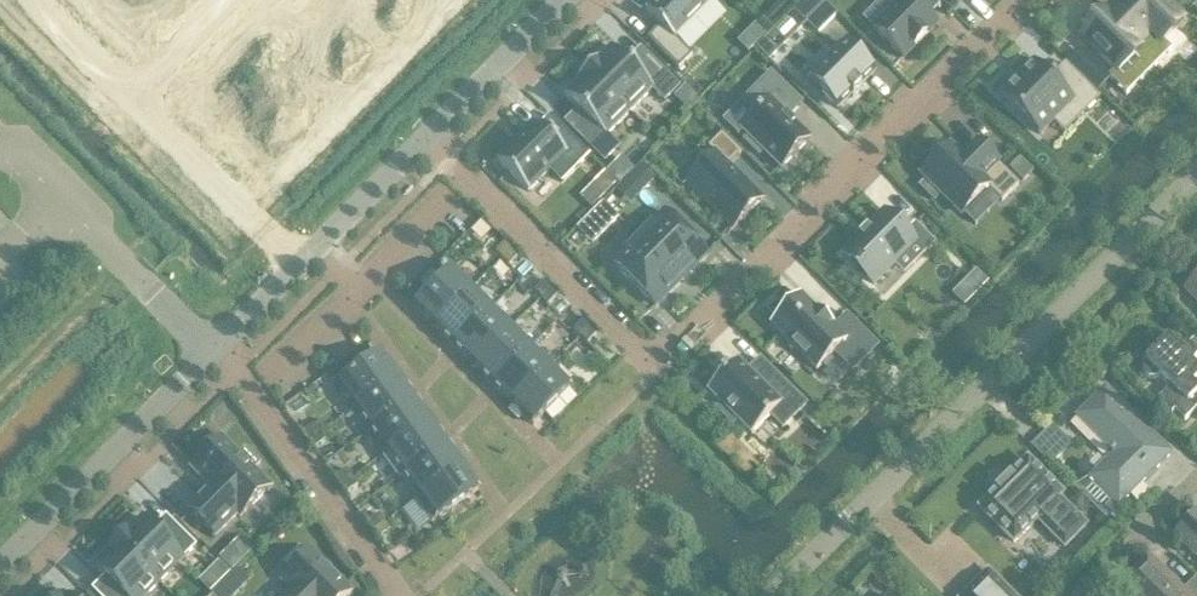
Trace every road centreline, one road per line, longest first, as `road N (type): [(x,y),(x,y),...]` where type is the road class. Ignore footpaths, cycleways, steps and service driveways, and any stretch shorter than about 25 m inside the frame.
road 1 (residential): [(425,140),(636,354),(653,362),(1022,0)]
road 2 (residential): [(780,595),(1196,181)]
road 3 (residential): [(297,266),(33,0)]
road 4 (residential): [(396,595),(242,377),(214,349)]
road 5 (residential): [(210,353),(0,565)]
road 6 (residential): [(210,353),(58,203)]
road 7 (residential): [(564,0),(425,140)]
road 8 (residential): [(425,140),(297,266)]
road 9 (residential): [(1196,483),(1094,585),(1093,595)]

